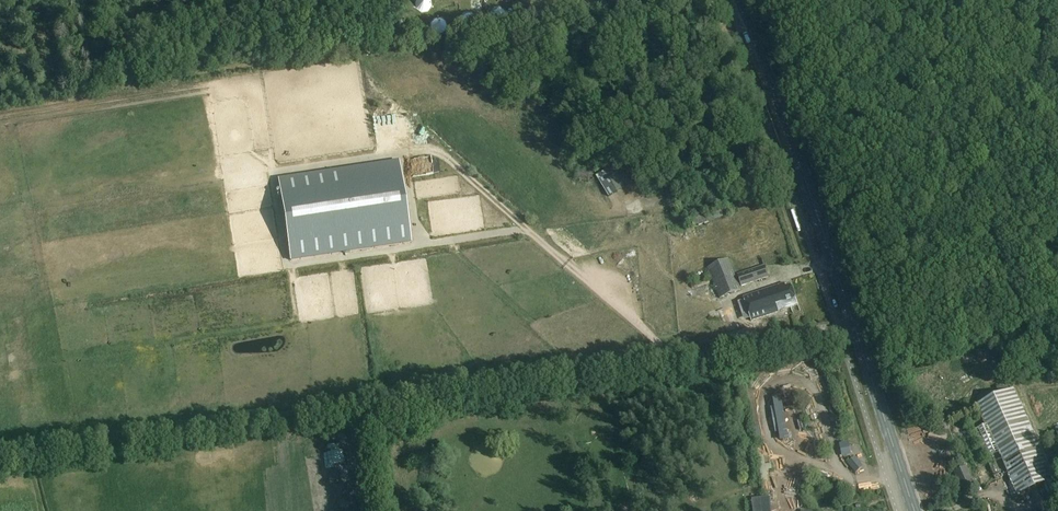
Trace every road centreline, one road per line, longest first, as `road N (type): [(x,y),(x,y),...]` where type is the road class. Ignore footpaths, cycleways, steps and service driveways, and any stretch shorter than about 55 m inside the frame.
road 1 (track): [(837,330),(0,455)]
road 2 (primary): [(917,510),(736,0)]

